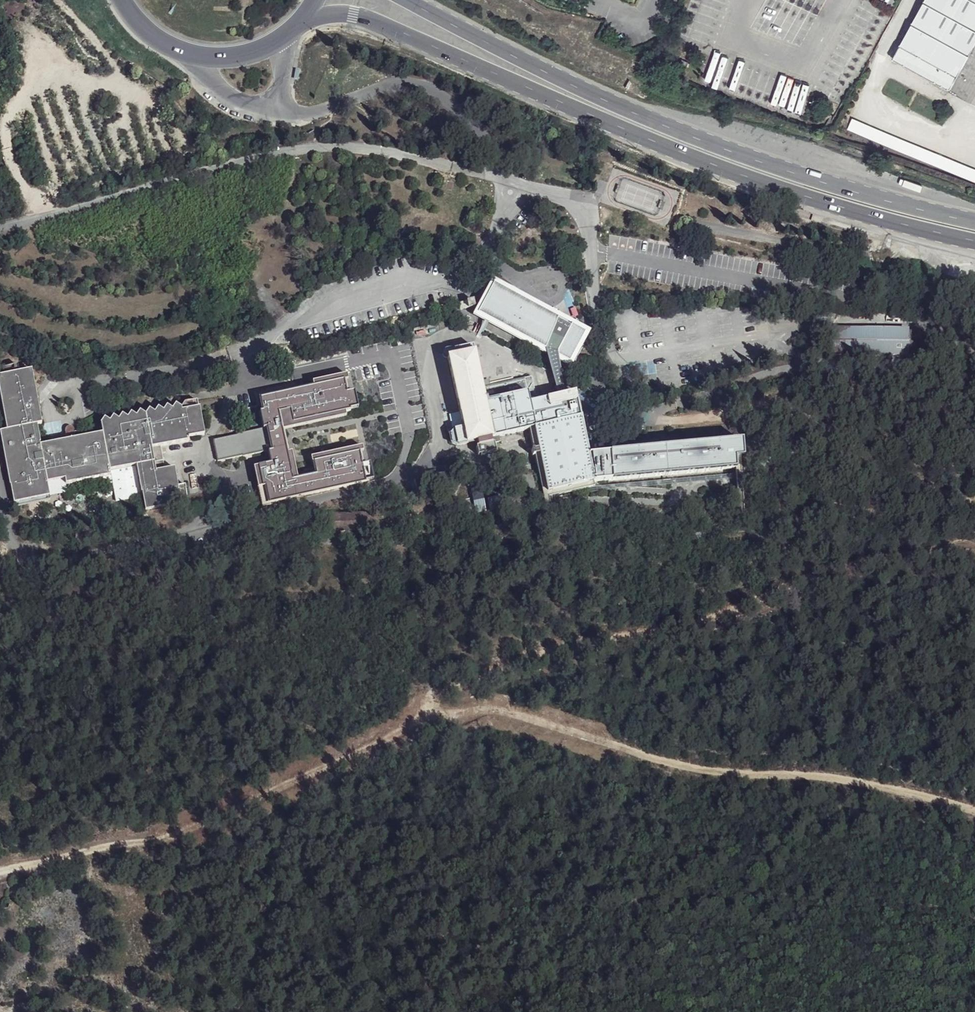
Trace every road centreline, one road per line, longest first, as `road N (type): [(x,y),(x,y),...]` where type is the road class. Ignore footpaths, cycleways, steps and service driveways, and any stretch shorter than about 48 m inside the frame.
road 1 (track): [(974,548),(910,547),(748,606),(590,638),(423,699),(421,715),(512,719),(678,768),(799,779),(974,816)]
road 2 (primary): [(302,19),(353,14),(752,181),(974,242)]
road 3 (primary): [(974,220),(756,161),(622,107),(408,0)]
road 4 (track): [(0,869),(183,832),(237,813),(421,715)]
road 5 (primary): [(121,0),(158,40),(217,58),(263,48),(302,19)]

